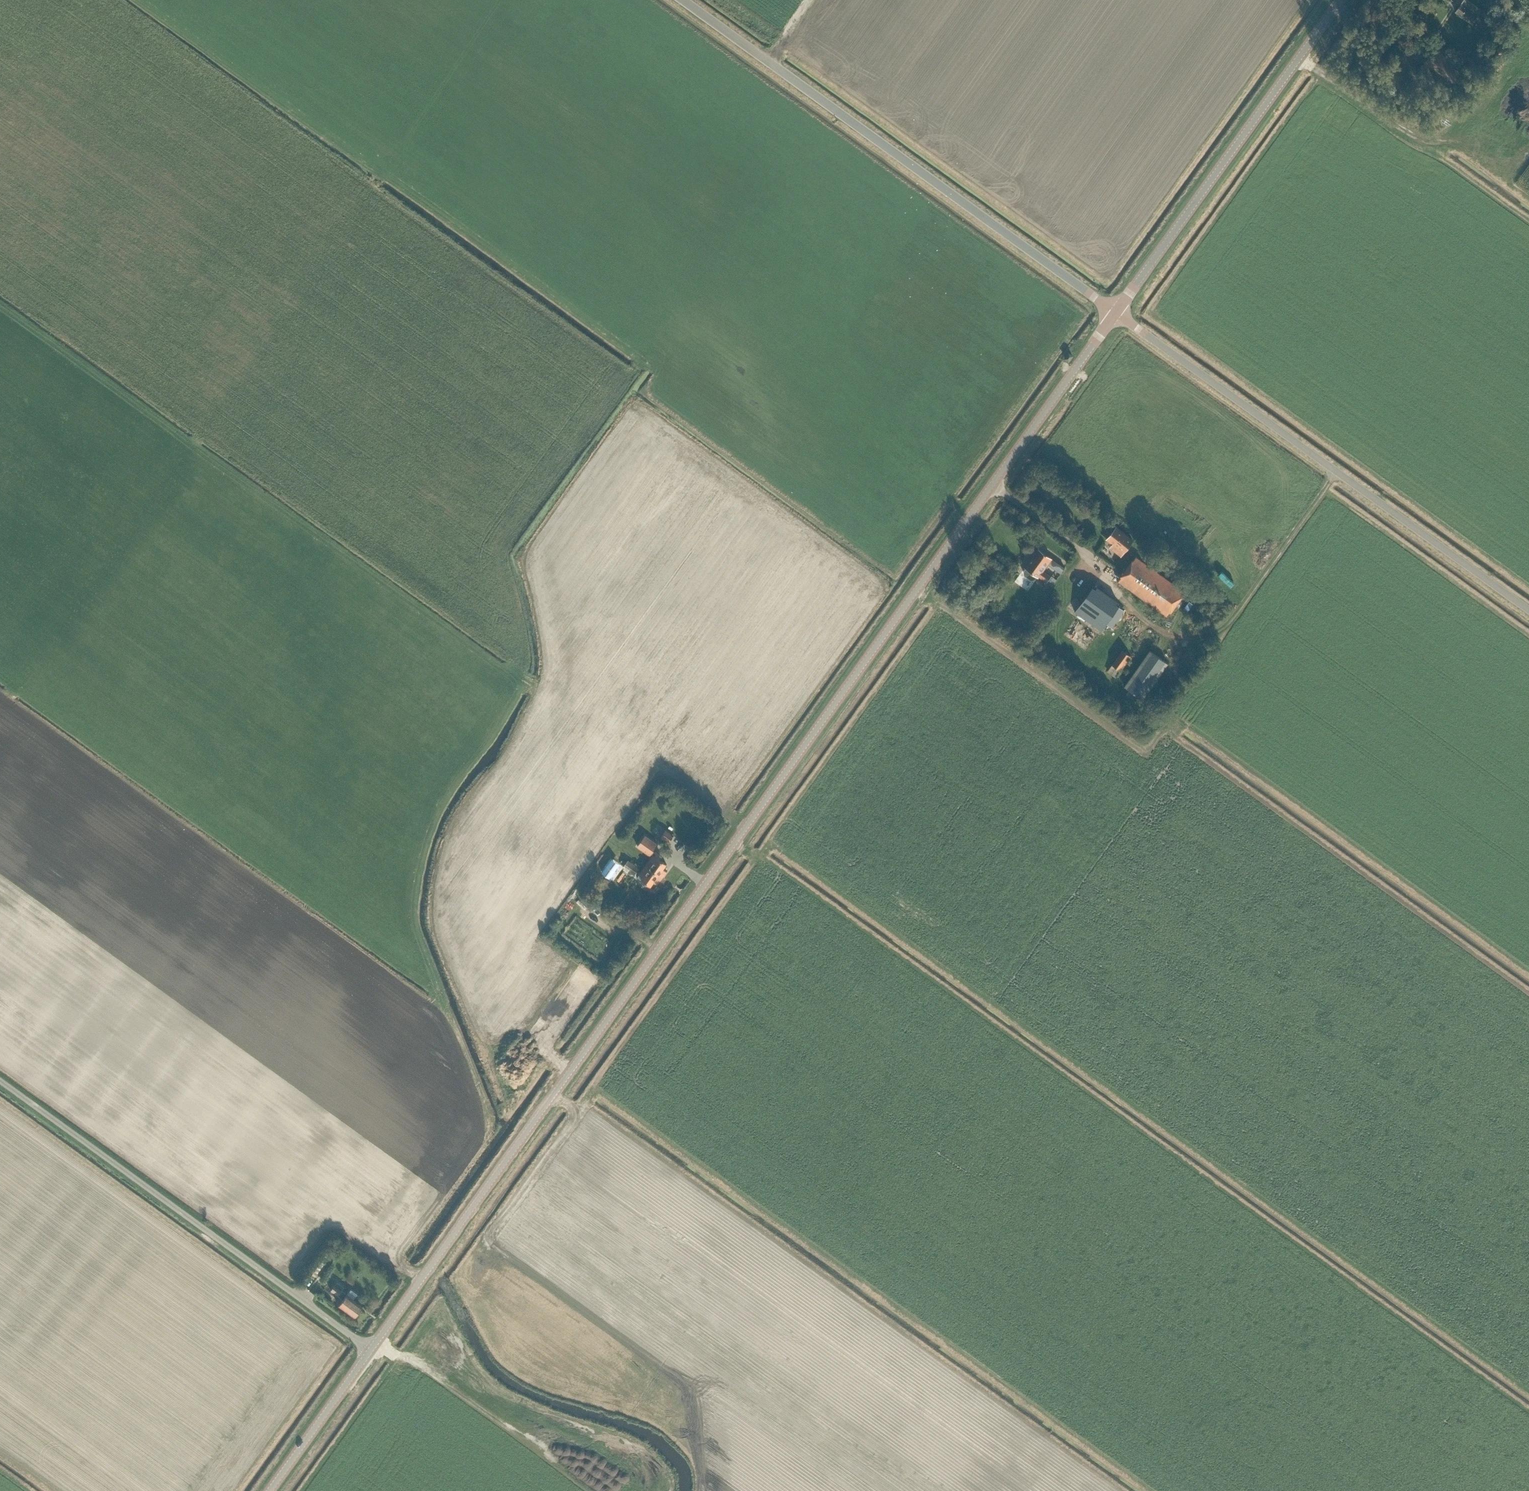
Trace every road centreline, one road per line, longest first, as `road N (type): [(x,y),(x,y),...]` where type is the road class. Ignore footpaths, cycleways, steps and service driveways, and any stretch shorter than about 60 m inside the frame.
road 1 (tertiary): [(269,1490),(1114,309)]
road 2 (unclassified): [(1114,309),(685,0)]
road 3 (unclassified): [(1528,609),(1114,309)]
road 4 (tertiary): [(1114,309),(1337,0)]

